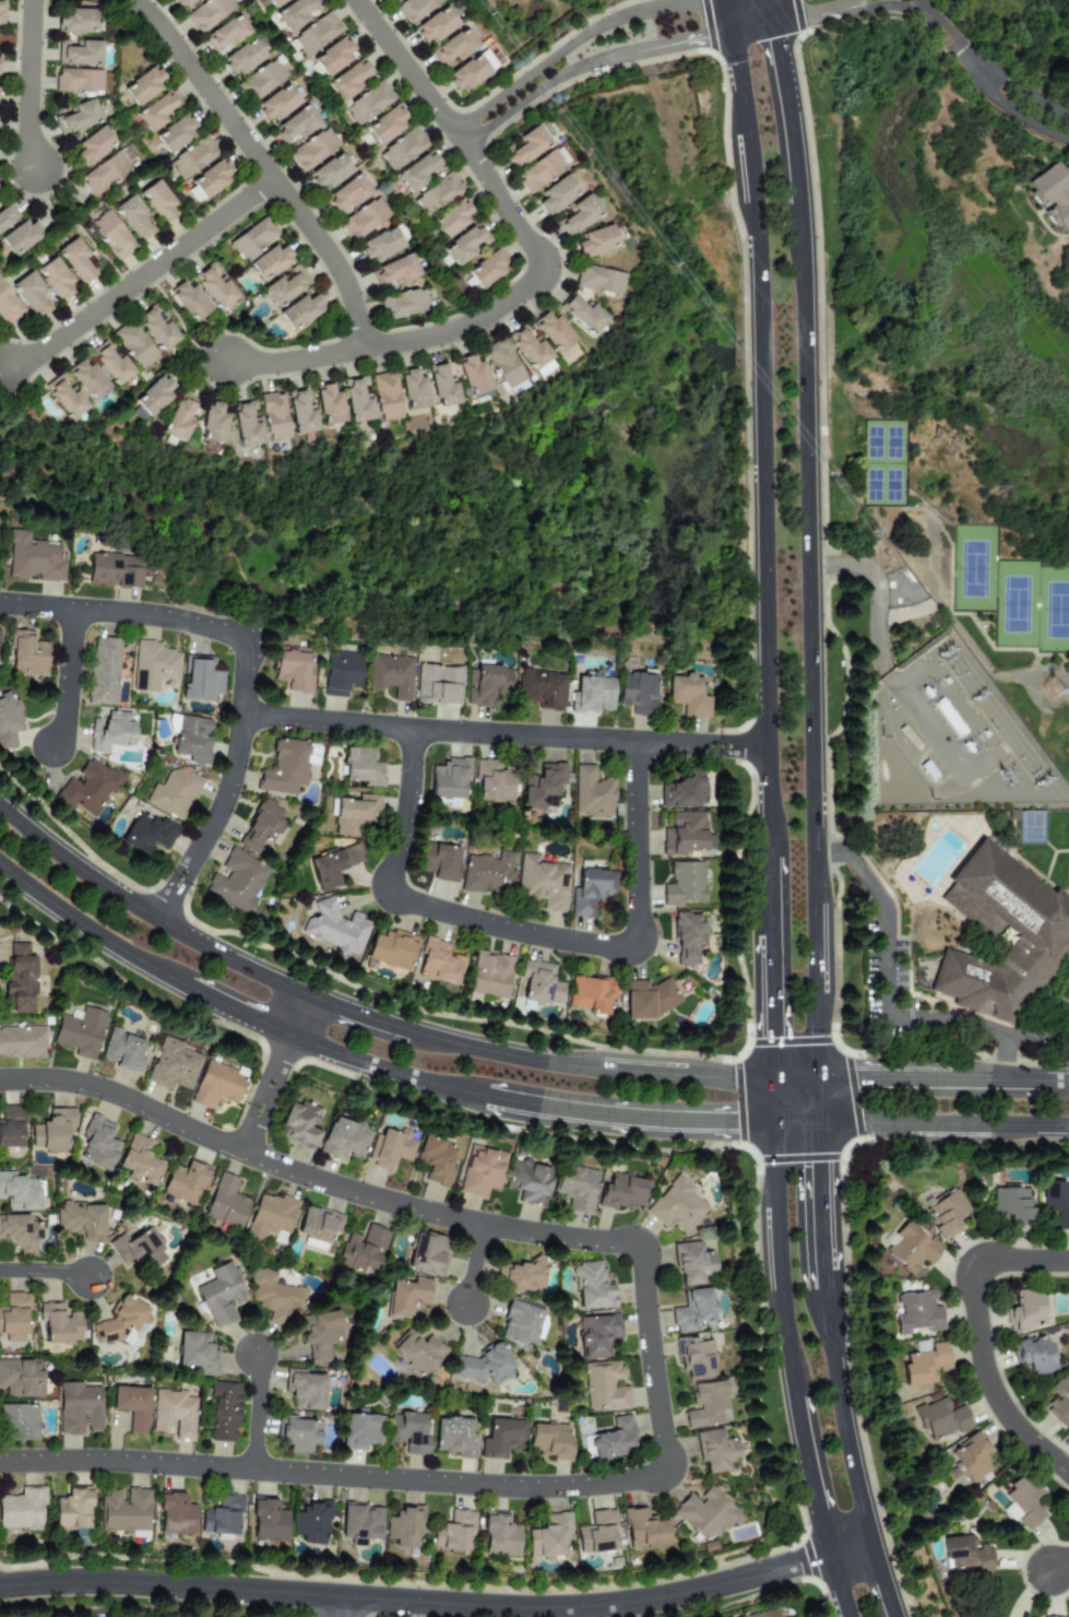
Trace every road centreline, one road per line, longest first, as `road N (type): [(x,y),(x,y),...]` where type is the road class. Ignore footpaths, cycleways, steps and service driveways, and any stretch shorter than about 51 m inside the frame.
road 1 (residential): [(0,1080),(91,1086),(276,1166),(426,1212),(639,1246),(668,1460),(667,1474),(654,1479),(547,1489),(133,1463),(0,1463)]
road 2 (secondary): [(815,1077),(798,200)]
road 3 (tertiary): [(0,1586),(123,1583),(583,1608),(690,1594),(830,1554)]
road 4 (secondary): [(732,34),(758,238),(770,857)]
road 5 (residential): [(412,731),(403,827),(385,895),(622,954),(641,935),(633,742)]
road 6 (residential): [(717,0),(590,33),(475,117),(454,143),(563,75),(732,34)]
road 7 (residential): [(239,715),(768,747)]
road 8 (residential): [(364,340),(473,322),(521,294),(538,263),(350,0)]
road 9 (residential): [(134,0),(333,264),(364,340)]
road 10 (secondary): [(306,994),(156,920),(0,808)]
road 11 (secondary): [(767,1078),(547,1063),(414,1034)]
road 12 (residential): [(1068,1478),(997,1405),(971,1280),(994,1262),(1068,1262)]
road 13 (residential): [(272,182),(8,368)]
road 14 (residential): [(250,642),(226,793),(156,920)]
road 15 (secondary): [(487,1096),(640,1119),(774,1120)]
road 16 (secondary): [(774,1120),(780,1293),(794,1400)]
road 17 (secondary): [(870,1543),(824,1291)]
road 18 (secondary): [(816,1120),(1068,1126)]
road 19 (secondary): [(0,866),(182,983)]
road 20 (secondary): [(288,1036),(484,1096)]
road 21 (residential): [(73,610),(165,618),(250,642)]
road 22 (secondary): [(798,200),(772,24)]
road 23 (residential): [(31,0),(26,120),(34,169)]
road 24 (secondary): [(794,1400),(830,1554)]
road 25 (secondary): [(822,1272),(816,1120)]
road 26 (secondary): [(771,935),(773,1078)]
road 27 (residential): [(73,610),(64,713),(51,746)]
road 28 (secondary): [(953,1079),(815,1077)]
road 29 (residential): [(364,340),(239,362)]

